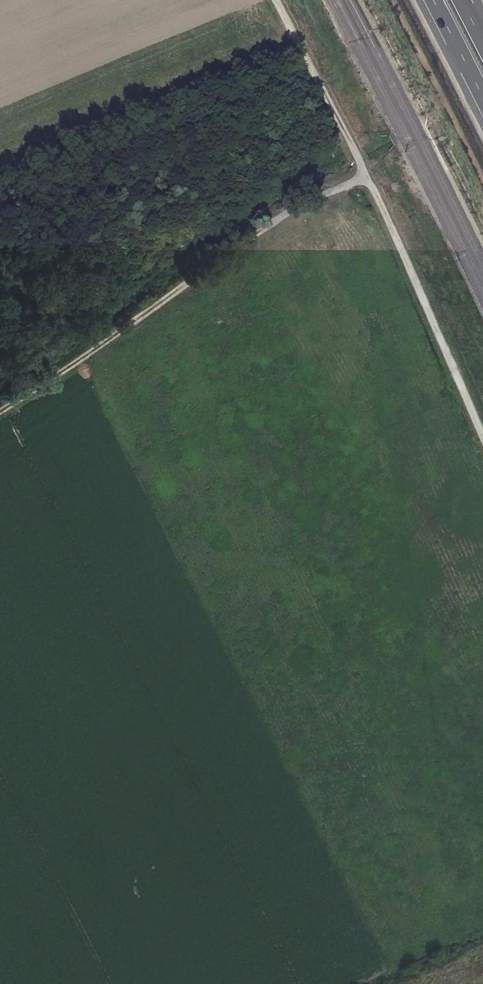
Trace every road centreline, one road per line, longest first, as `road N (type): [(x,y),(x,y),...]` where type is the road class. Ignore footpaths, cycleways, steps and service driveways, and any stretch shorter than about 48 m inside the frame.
road 1 (track): [(276,0),(367,175),(482,439)]
road 2 (track): [(0,405),(277,220),(367,175)]

